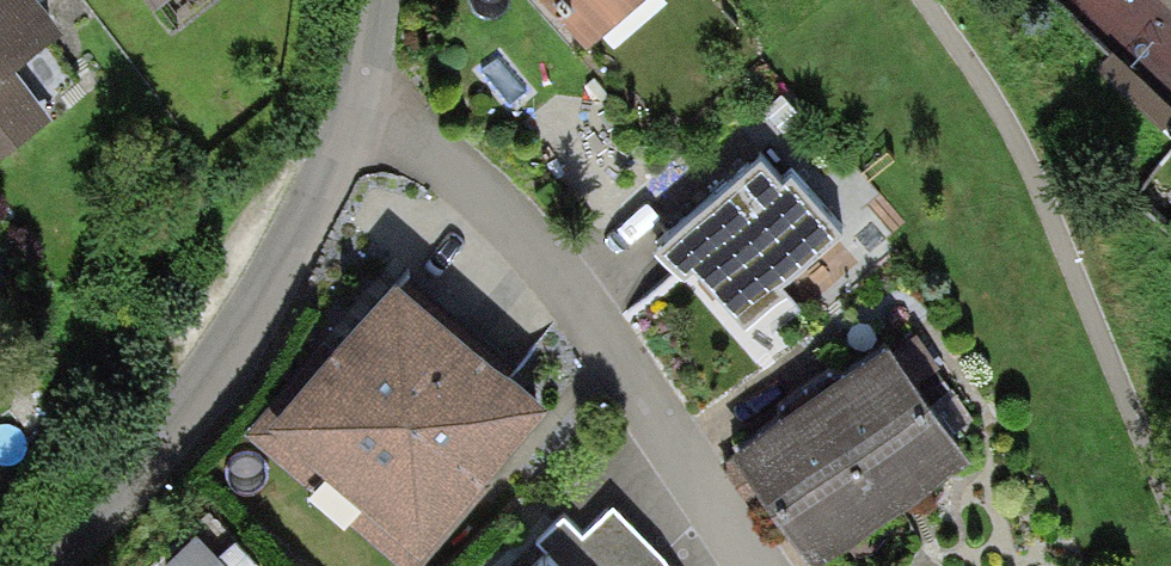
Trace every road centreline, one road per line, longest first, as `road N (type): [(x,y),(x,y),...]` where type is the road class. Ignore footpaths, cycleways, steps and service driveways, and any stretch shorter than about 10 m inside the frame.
road 1 (residential): [(752,565),(574,291),(380,94)]
road 2 (residential): [(380,94),(209,401),(141,482),(46,565)]

